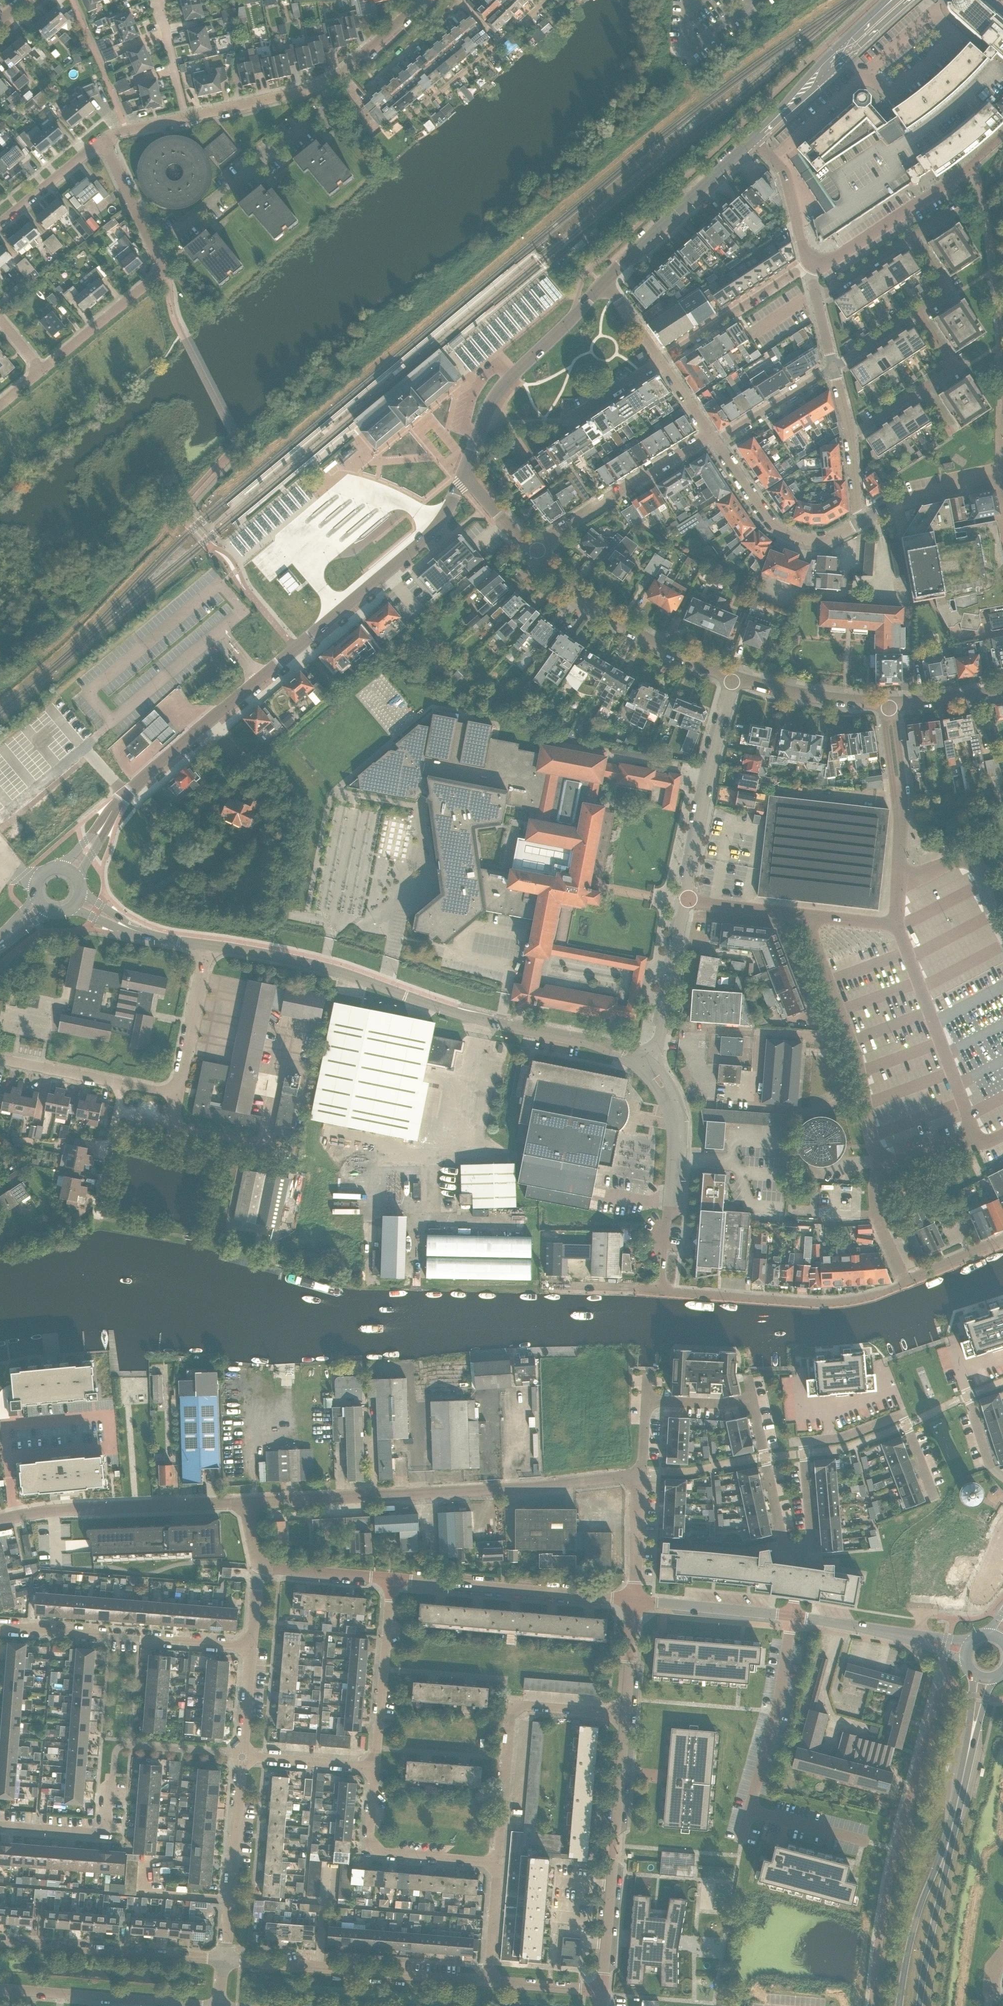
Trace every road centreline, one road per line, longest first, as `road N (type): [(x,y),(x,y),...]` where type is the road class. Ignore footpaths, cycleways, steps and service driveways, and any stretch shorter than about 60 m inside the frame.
road 1 (secondary): [(113,809),(424,541),(463,474)]
road 2 (unclassified): [(645,1066),(339,971),(208,947)]
road 3 (unclassified): [(638,1475),(246,1502)]
road 4 (residential): [(798,1548),(811,1542),(803,1441),(845,1437),(902,1414),(955,1551)]
road 5 (residential): [(663,1292),(849,1300),(1002,1237)]
road 6 (unclassified): [(901,811),(898,926),(685,900)]
road 7 (unclassified): [(601,1991),(625,1714)]
road 8 (residential): [(498,1862),(510,1712),(521,1705),(625,1714)]
road 9 (residential): [(488,1975),(224,1960)]
road 10 (residential): [(252,1647),(0,1627)]
road 11 (tertiary): [(246,1502),(52,1509),(0,1519)]
road 12 (residential): [(323,87),(322,116),(153,250)]
road 13 (tertiary): [(634,1600),(392,1578)]
road 14 (secondary): [(463,474),(497,393),(602,283)]
road 15 (unclassified): [(533,555),(618,623),(733,677)]
road 16 (unclassified): [(663,1292),(679,1149),(676,1116),(645,1066)]
road 17 (residential): [(685,900),(733,677)]
road 18 (residential): [(224,1960),(0,1942)]
road 19 (unclassified): [(533,555),(561,528),(710,435)]
road 20 (unclassified): [(209,2005),(0,1987)]
road 21 (secondary): [(602,283),(752,140)]
road 22 (residential): [(498,1862),(373,1848),(375,1767)]
road 23 (residential): [(224,1960),(242,1755)]
road 24 (residential): [(683,912),(782,925),(817,1018)]
road 25 (residential): [(792,1616),(749,1810)]
road 26 (residential): [(858,524),(816,541),(783,532),(715,442)]
road 27 (residential): [(375,1767),(392,1578)]
road 28 (residential): [(813,262),(836,257),(972,164)]
road 29 (secondary): [(766,126),(903,0)]
road 30 (residential): [(660,362),(813,262)]
road 31 (residential): [(41,370),(163,271),(153,250)]
road 32 (secondary): [(951,1834),(911,1945),(900,2005)]
road 33 (secondary): [(920,2005),(951,1834)]
road 34 (secondary): [(885,0),(766,126)]
road 35 (residential): [(752,1398),(783,1545),(798,1548)]
road 36 (residential): [(114,1774),(105,1833),(0,1825)]
road 37 (residential): [(645,1066),(663,1025),(683,912)]
road 38 (tertiary): [(792,1616),(634,1600)]
road 39 (secondary): [(951,1834),(985,1679)]
road 40 (unclassified): [(733,677),(807,696),(888,703)]
road 41 (residential): [(177,1093),(208,947)]
road 42 (residential): [(715,442),(834,367)]
road 43 (unclassified): [(186,116),(323,87)]
road 44 (residential): [(813,262),(784,173),(752,140)]
road 45 (residential): [(375,1767),(242,1755)]
road 46 (unclassified): [(0,224),(102,139)]
road 47 (tertiary): [(392,1578),(264,1566)]
road 48 (residential): [(367,88),(461,3)]
road 49 (residential): [(294,1155),(171,1126)]
road 50 (unclassified): [(323,87),(418,4)]
road 51 (residential): [(634,1600),(638,1475)]
road 52 (residential): [(122,1084),(0,1060)]
road 53 (tertiary): [(914,1638),(792,1616)]
road 54 (residential): [(404,122),(498,42)]
road 55 (residential): [(153,250),(102,139)]
road 56 (residential): [(749,1810),(867,1841)]
road 57 (residential): [(186,116),(160,0)]

